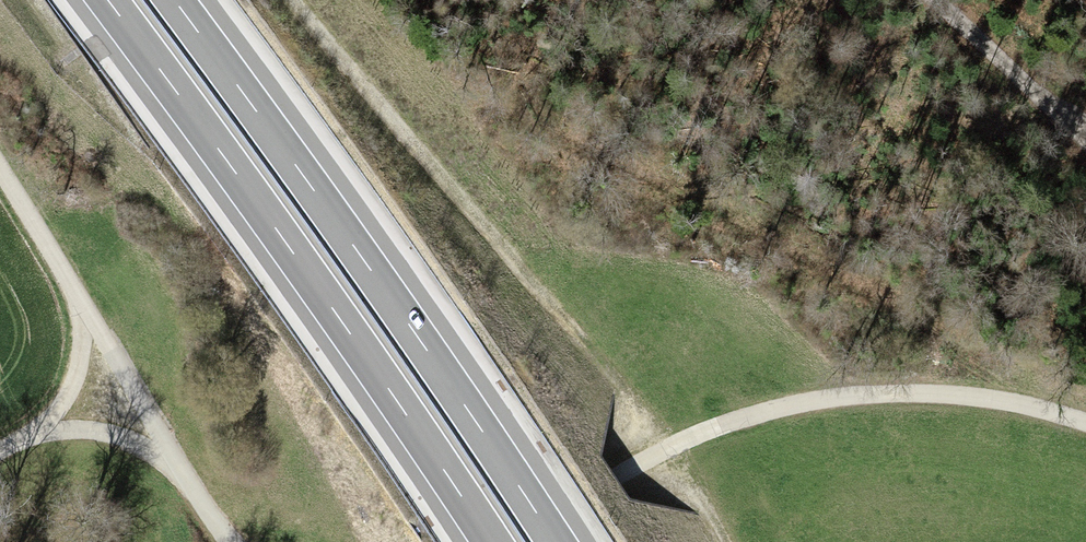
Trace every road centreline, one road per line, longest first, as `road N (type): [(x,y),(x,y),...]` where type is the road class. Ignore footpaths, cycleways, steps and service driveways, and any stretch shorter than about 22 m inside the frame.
road 1 (track): [(721,541),(671,446),(298,0)]
road 2 (motorway): [(108,0),(491,541)]
road 3 (motorway): [(555,541),(173,0)]
road 4 (track): [(516,541),(671,446),(819,398),(948,395),(1051,411),(1085,427)]
road 5 (track): [(0,165),(176,458)]
road 6 (track): [(1085,141),(937,0)]
road 7 (track): [(176,458),(108,434),(40,432),(0,460)]
road 8 (track): [(40,432),(69,396),(88,314)]

